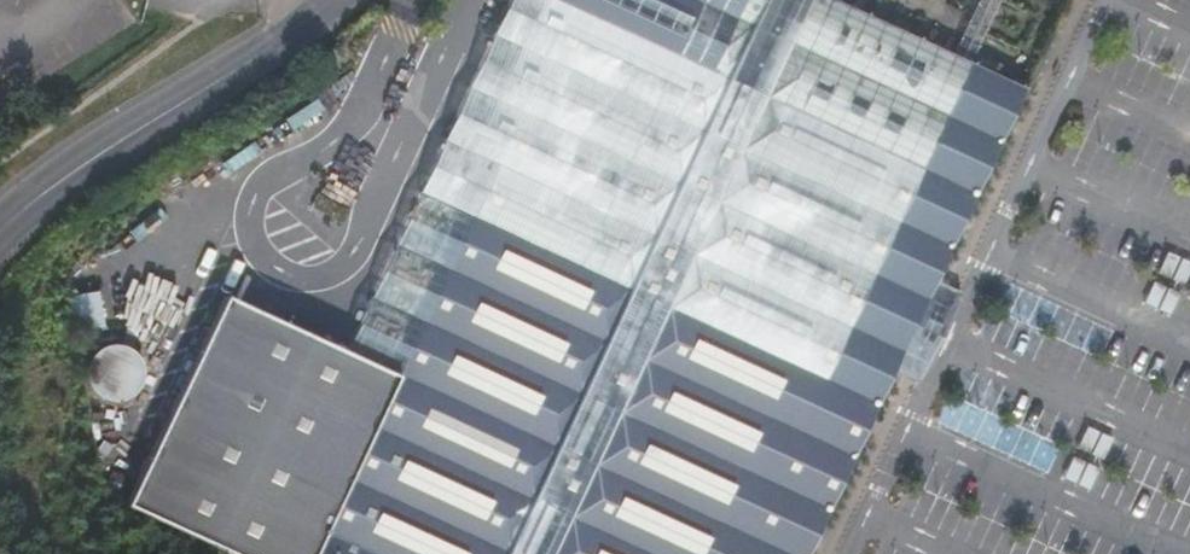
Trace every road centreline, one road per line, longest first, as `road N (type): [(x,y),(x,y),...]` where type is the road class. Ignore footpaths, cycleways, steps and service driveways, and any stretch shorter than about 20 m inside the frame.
road 1 (unclassified): [(330,0),(0,232)]

